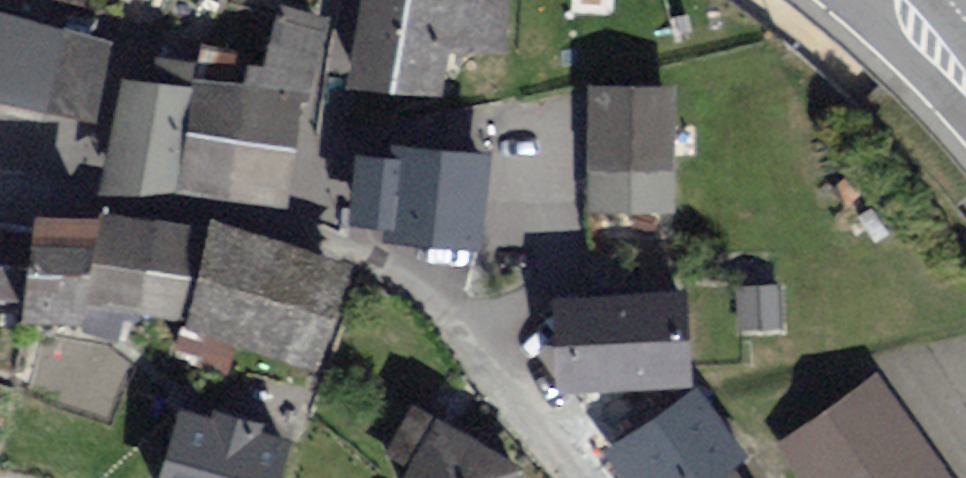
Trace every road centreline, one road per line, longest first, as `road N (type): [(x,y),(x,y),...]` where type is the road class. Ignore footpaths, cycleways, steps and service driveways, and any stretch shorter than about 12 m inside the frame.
road 1 (residential): [(581,477),(462,325),(372,258),(220,214),(0,187)]

